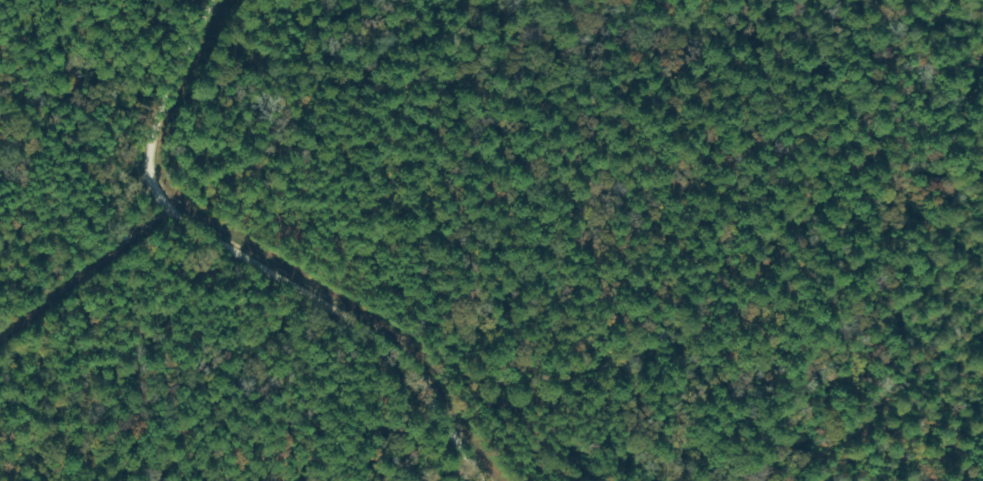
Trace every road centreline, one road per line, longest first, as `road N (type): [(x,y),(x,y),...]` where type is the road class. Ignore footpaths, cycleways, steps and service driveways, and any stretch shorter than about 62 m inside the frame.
road 1 (residential): [(449,480),(353,0)]

